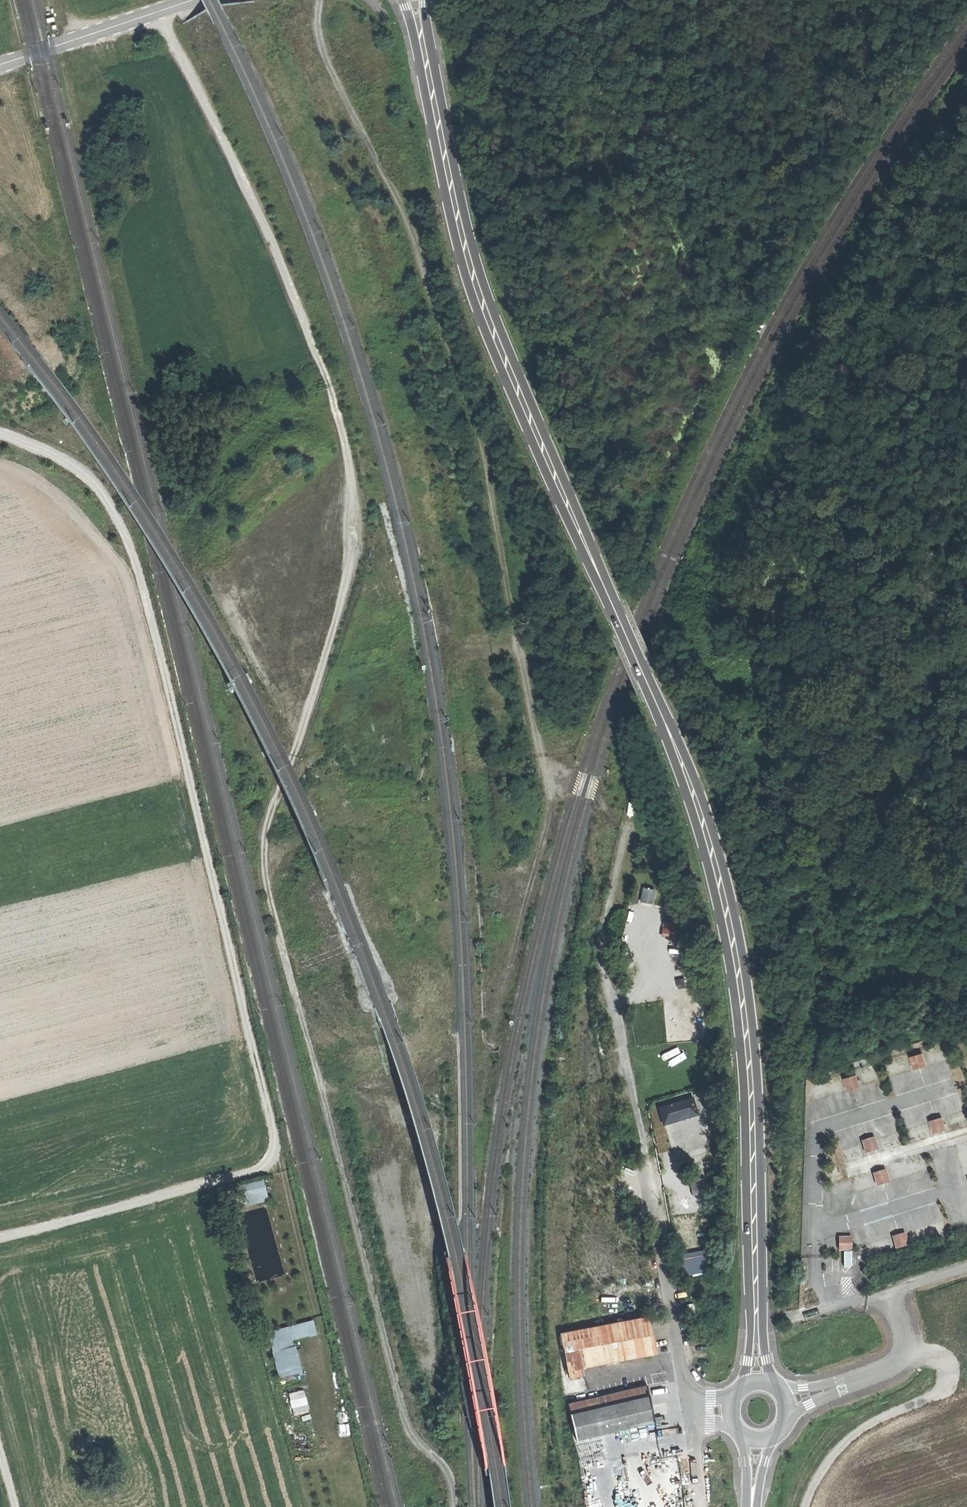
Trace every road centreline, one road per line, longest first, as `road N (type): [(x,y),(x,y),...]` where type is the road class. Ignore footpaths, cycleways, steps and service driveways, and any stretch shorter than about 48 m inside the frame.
road 1 (track): [(453,1506),(447,1472),(413,1438),(404,1417),(264,871),(267,823),(355,564),(357,495),(330,387),(270,236),(155,13)]
road 2 (secondary): [(755,1266),(746,1024),(713,856),(665,722),(491,327),(439,135)]
road 3 (track): [(318,0),(314,30),(401,207),(490,477),(547,784),(546,826),(516,895)]
road 4 (track): [(147,595),(284,1172)]
road 5 (track): [(966,739),(925,686),(835,471),(841,452),(945,377),(963,332)]
road 6 (track): [(281,1162),(0,1239)]
road 7 (track): [(903,1349),(943,1357),(949,1369),(935,1389),(860,1425),(823,1457),(802,1506)]
road 8 (track): [(147,595),(128,541),(92,479),(0,434)]
road 9 (unclassified): [(966,1268),(889,1293),(903,1355),(836,1387)]
road 10 (tertiary): [(192,0),(0,66)]
road 11 (secondary): [(403,0),(439,135)]
road 12 (secondary): [(439,135),(424,0)]
road 13 (secondary): [(755,1266),(744,1391)]
road 14 (secondary): [(769,1387),(755,1266)]

